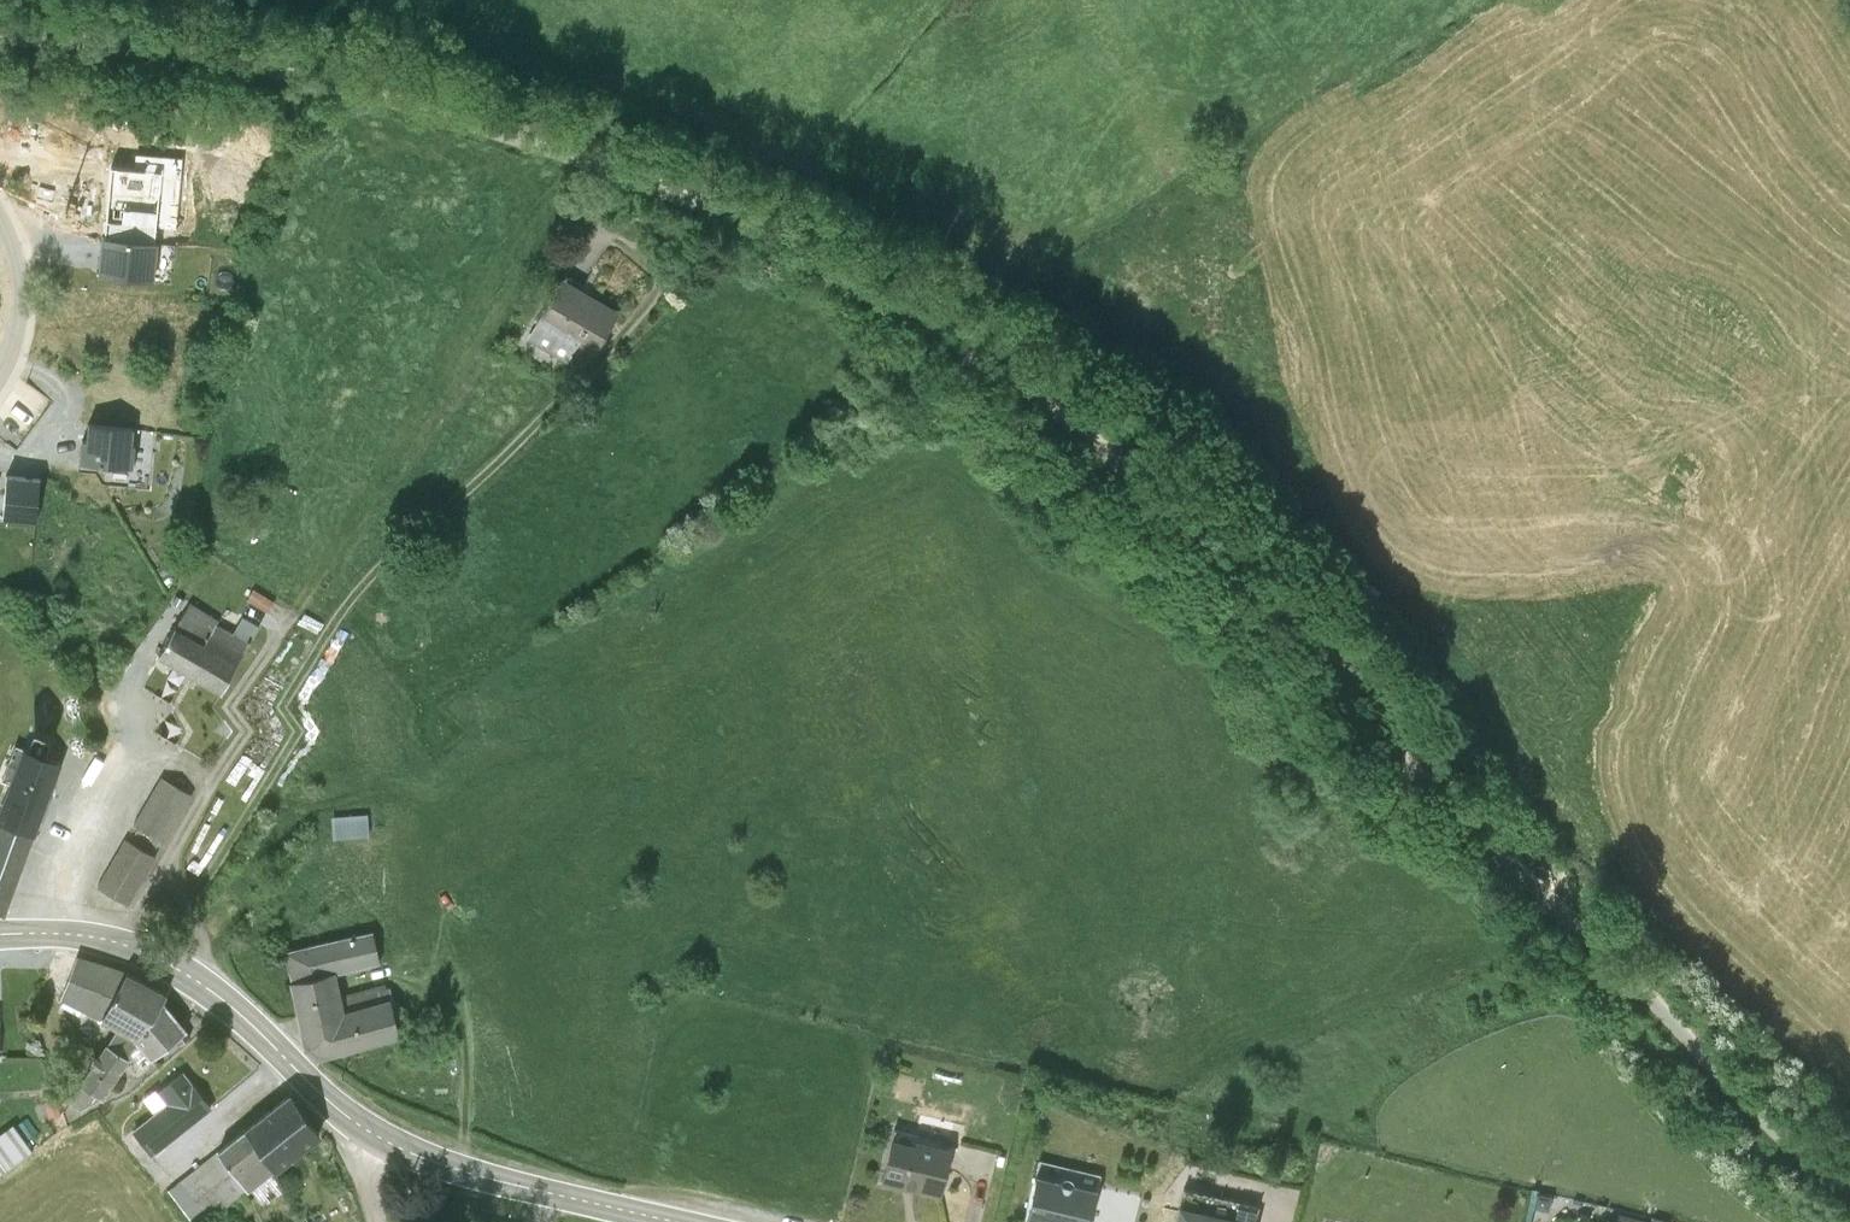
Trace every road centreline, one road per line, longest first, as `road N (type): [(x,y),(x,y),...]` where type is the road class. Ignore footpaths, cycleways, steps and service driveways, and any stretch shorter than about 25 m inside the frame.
road 1 (secondary): [(0,933),(87,936),(164,959),(257,1029),(369,1131),(458,1168),(670,1221)]
road 2 (unclassified): [(0,428),(25,355),(22,315),(0,256)]

